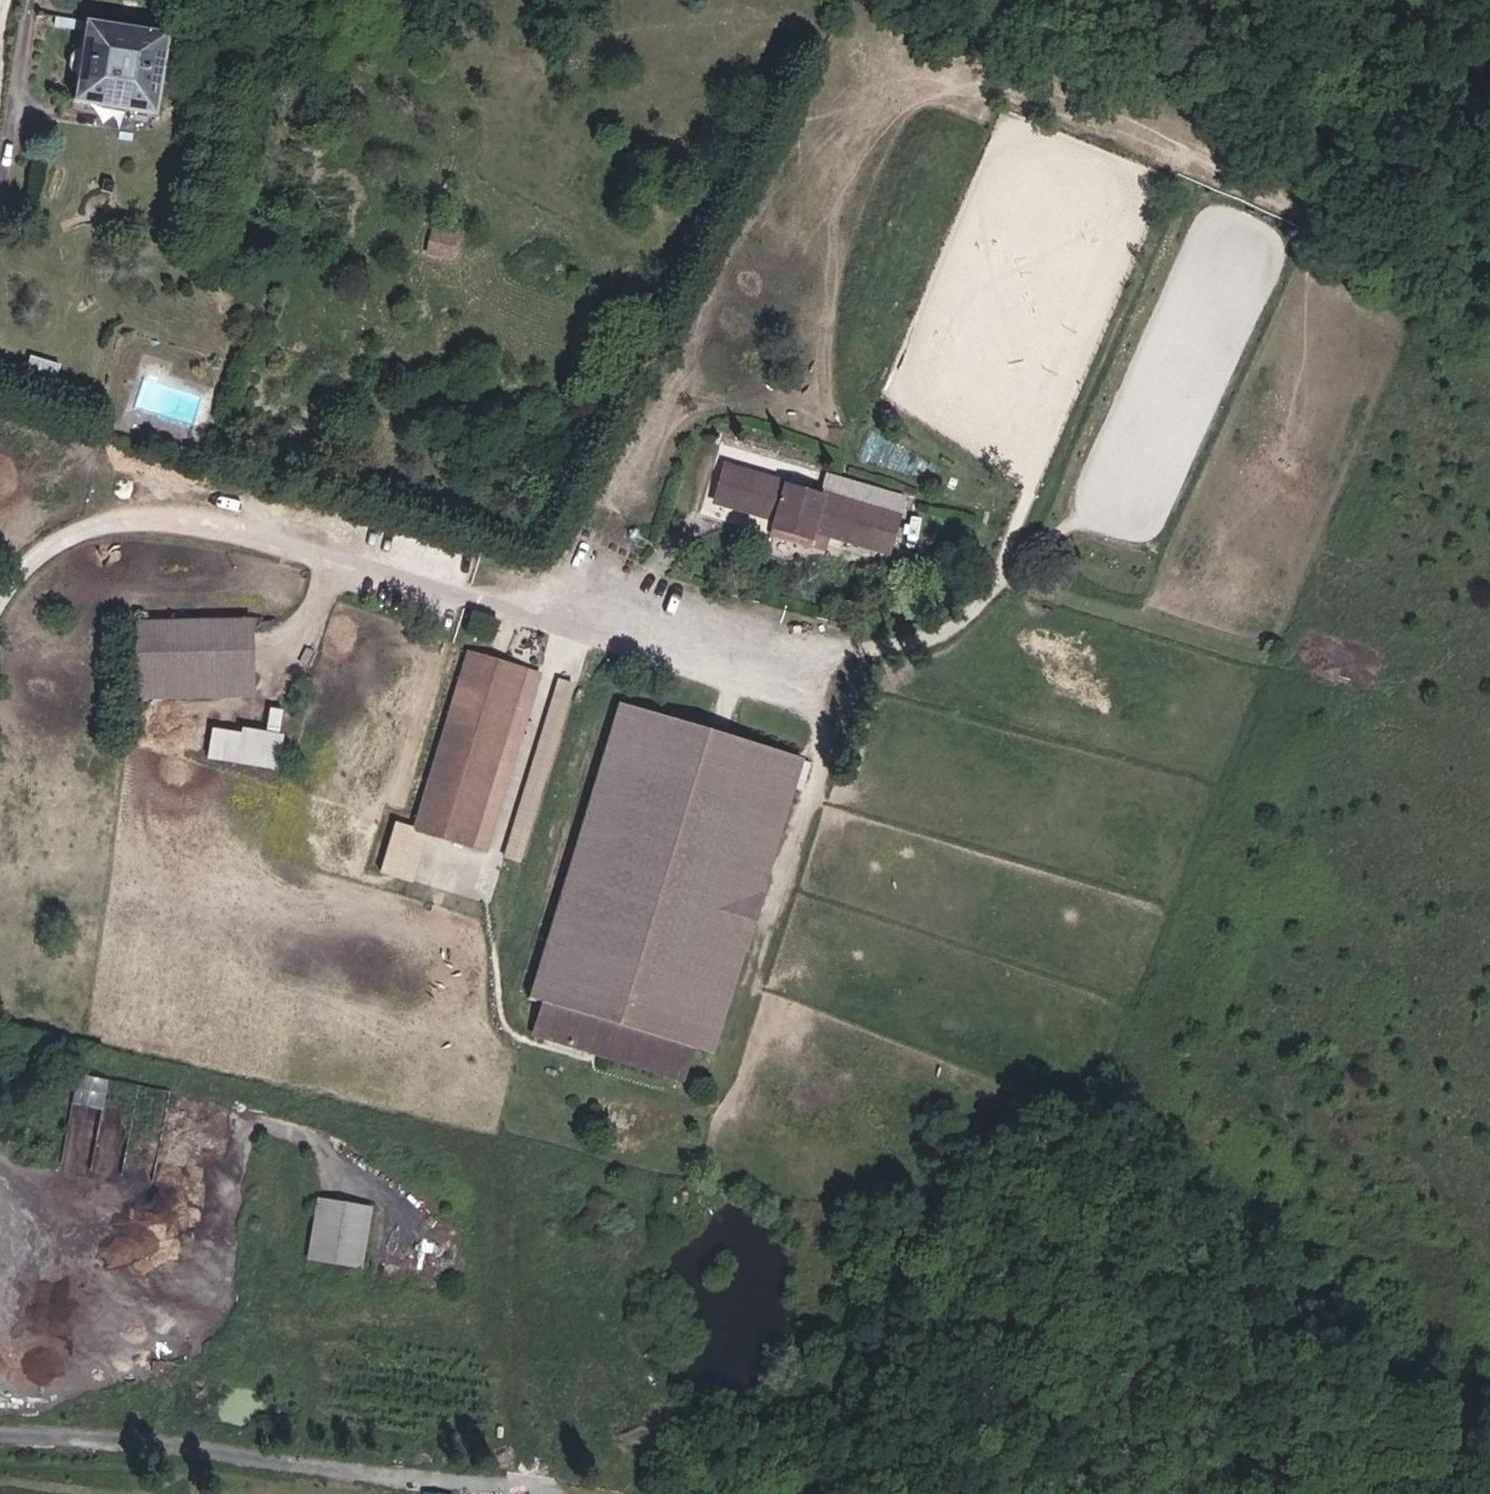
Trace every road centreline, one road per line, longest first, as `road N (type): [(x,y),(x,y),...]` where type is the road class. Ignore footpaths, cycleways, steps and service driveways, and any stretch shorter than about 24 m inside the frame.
road 1 (track): [(1024,514),(971,618),(931,637),(838,648),(821,676),(820,744),(737,1037)]
road 2 (track): [(0,1438),(176,1445),(534,1493)]

